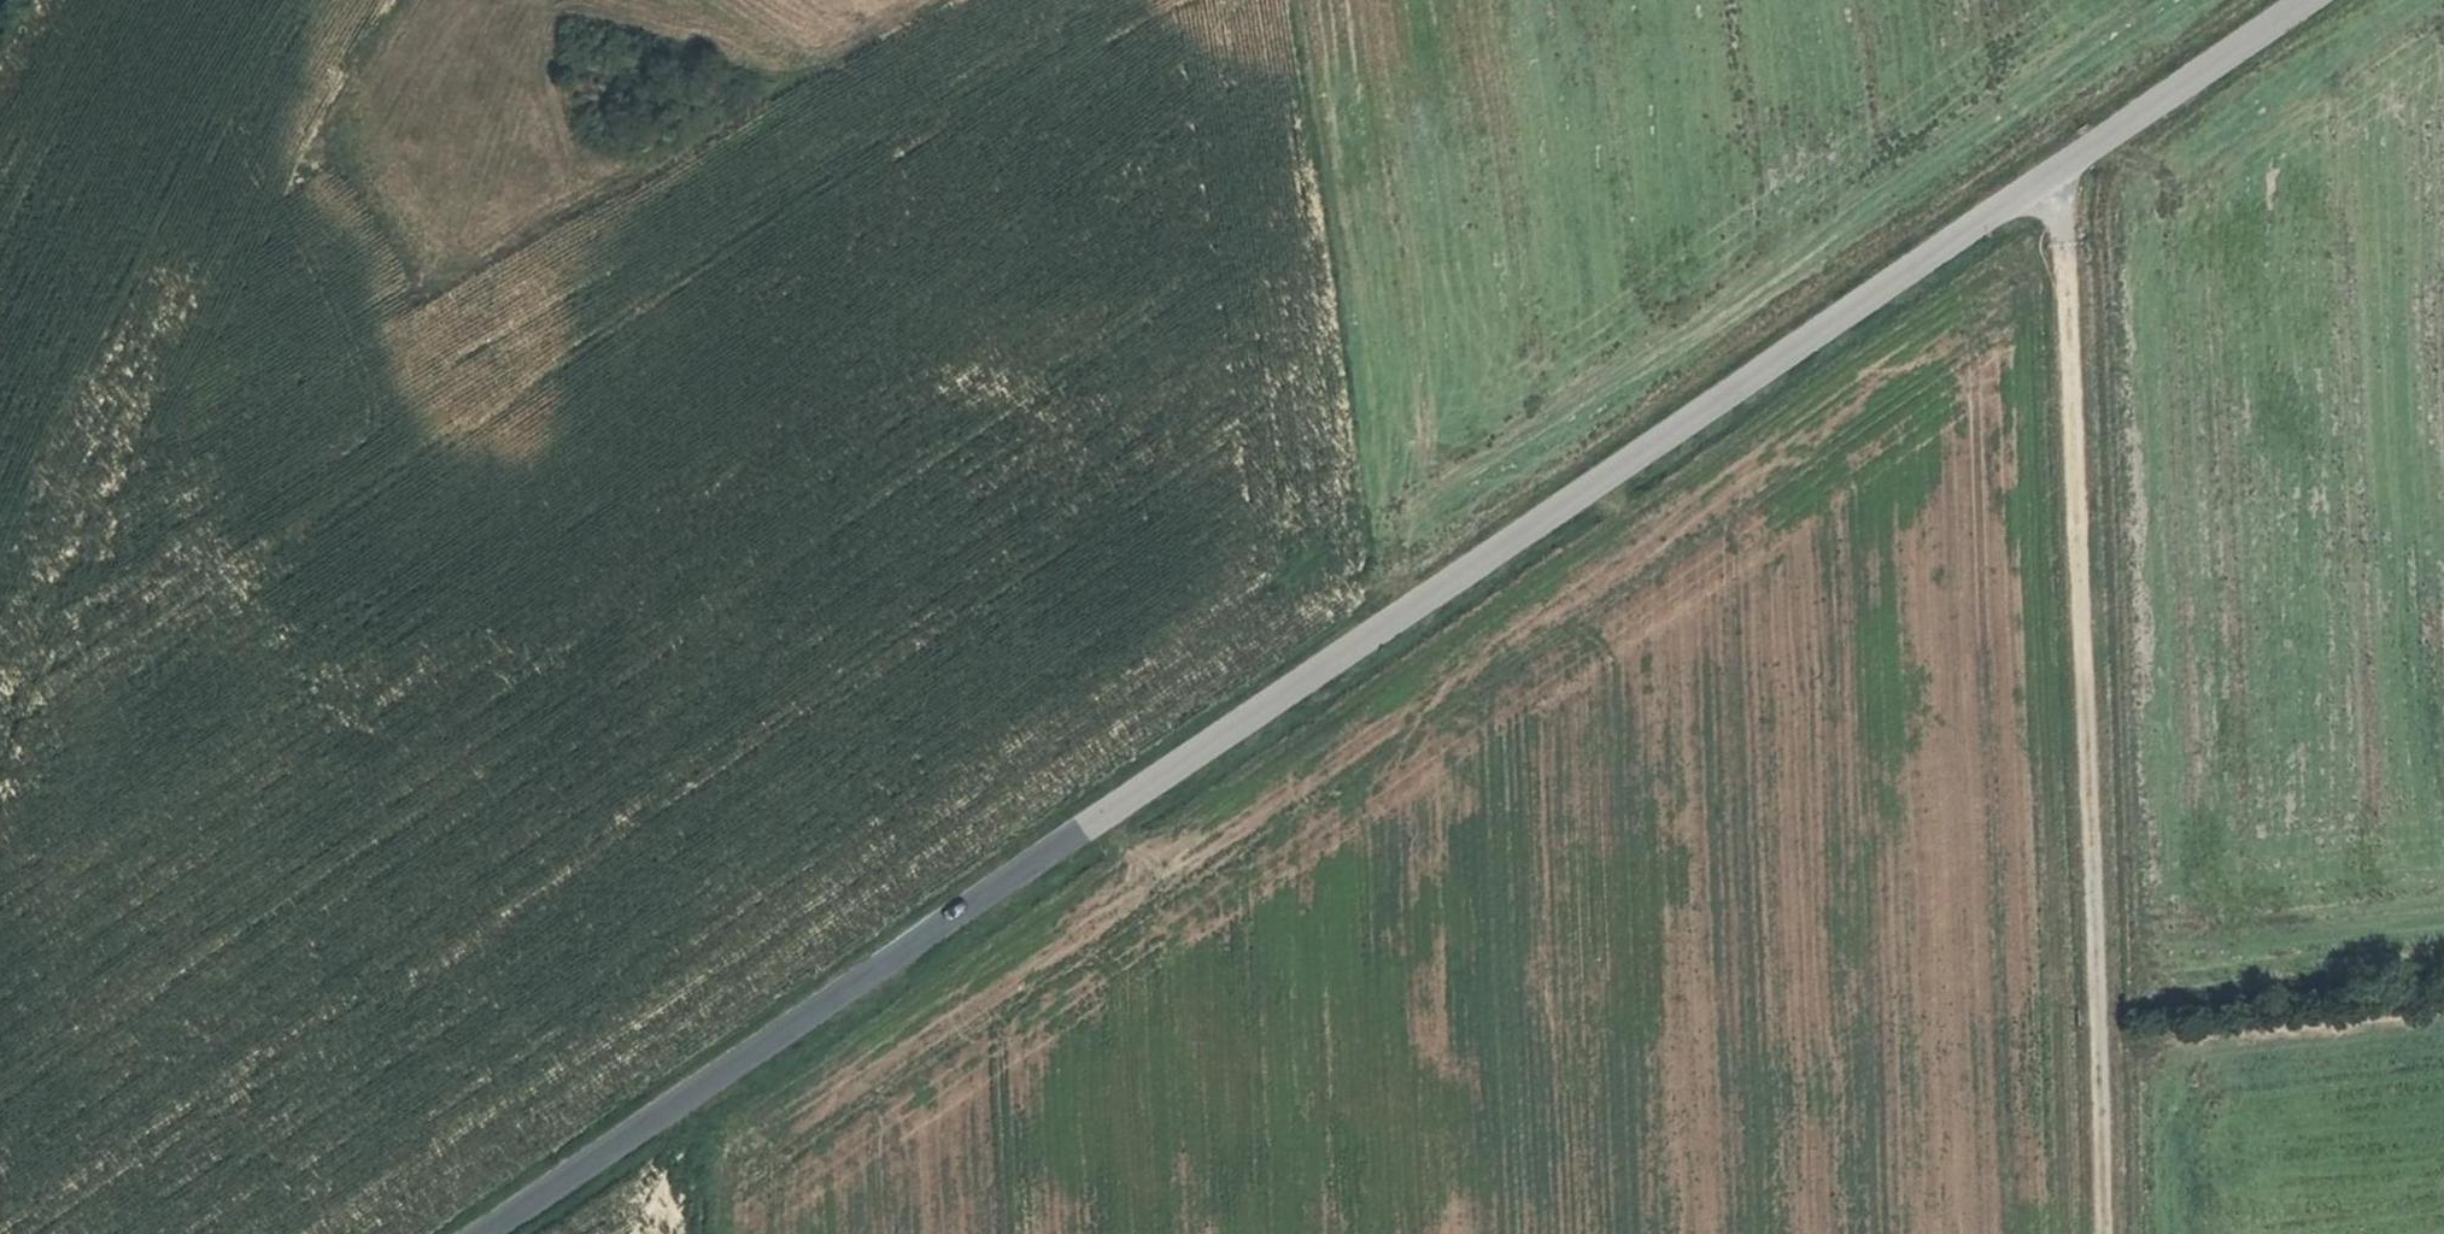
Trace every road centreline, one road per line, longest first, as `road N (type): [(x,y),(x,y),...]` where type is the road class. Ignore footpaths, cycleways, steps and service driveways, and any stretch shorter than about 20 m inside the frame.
road 1 (unclassified): [(482,1233),(2308,0)]
road 2 (track): [(2119,1233),(2062,166)]

